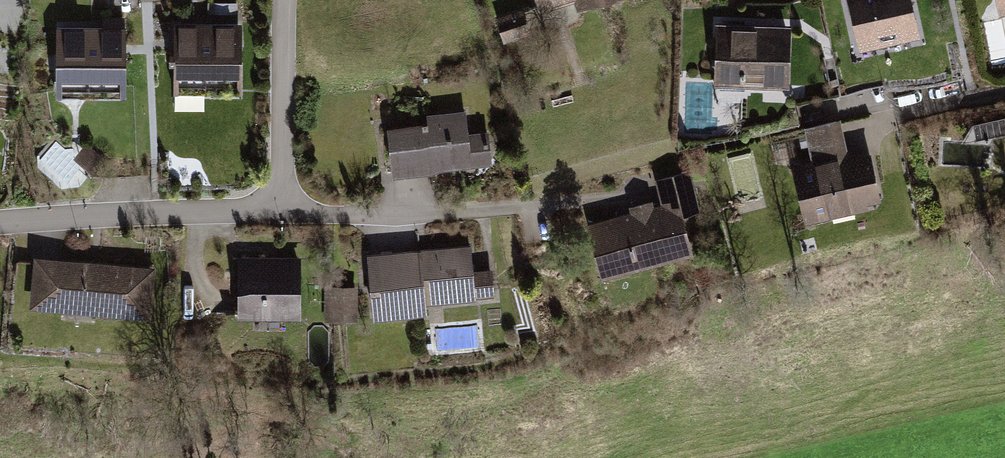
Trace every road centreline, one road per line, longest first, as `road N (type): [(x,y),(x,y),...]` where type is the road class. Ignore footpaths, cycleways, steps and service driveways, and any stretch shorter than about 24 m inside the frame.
road 1 (residential): [(1004,91),(867,109)]

